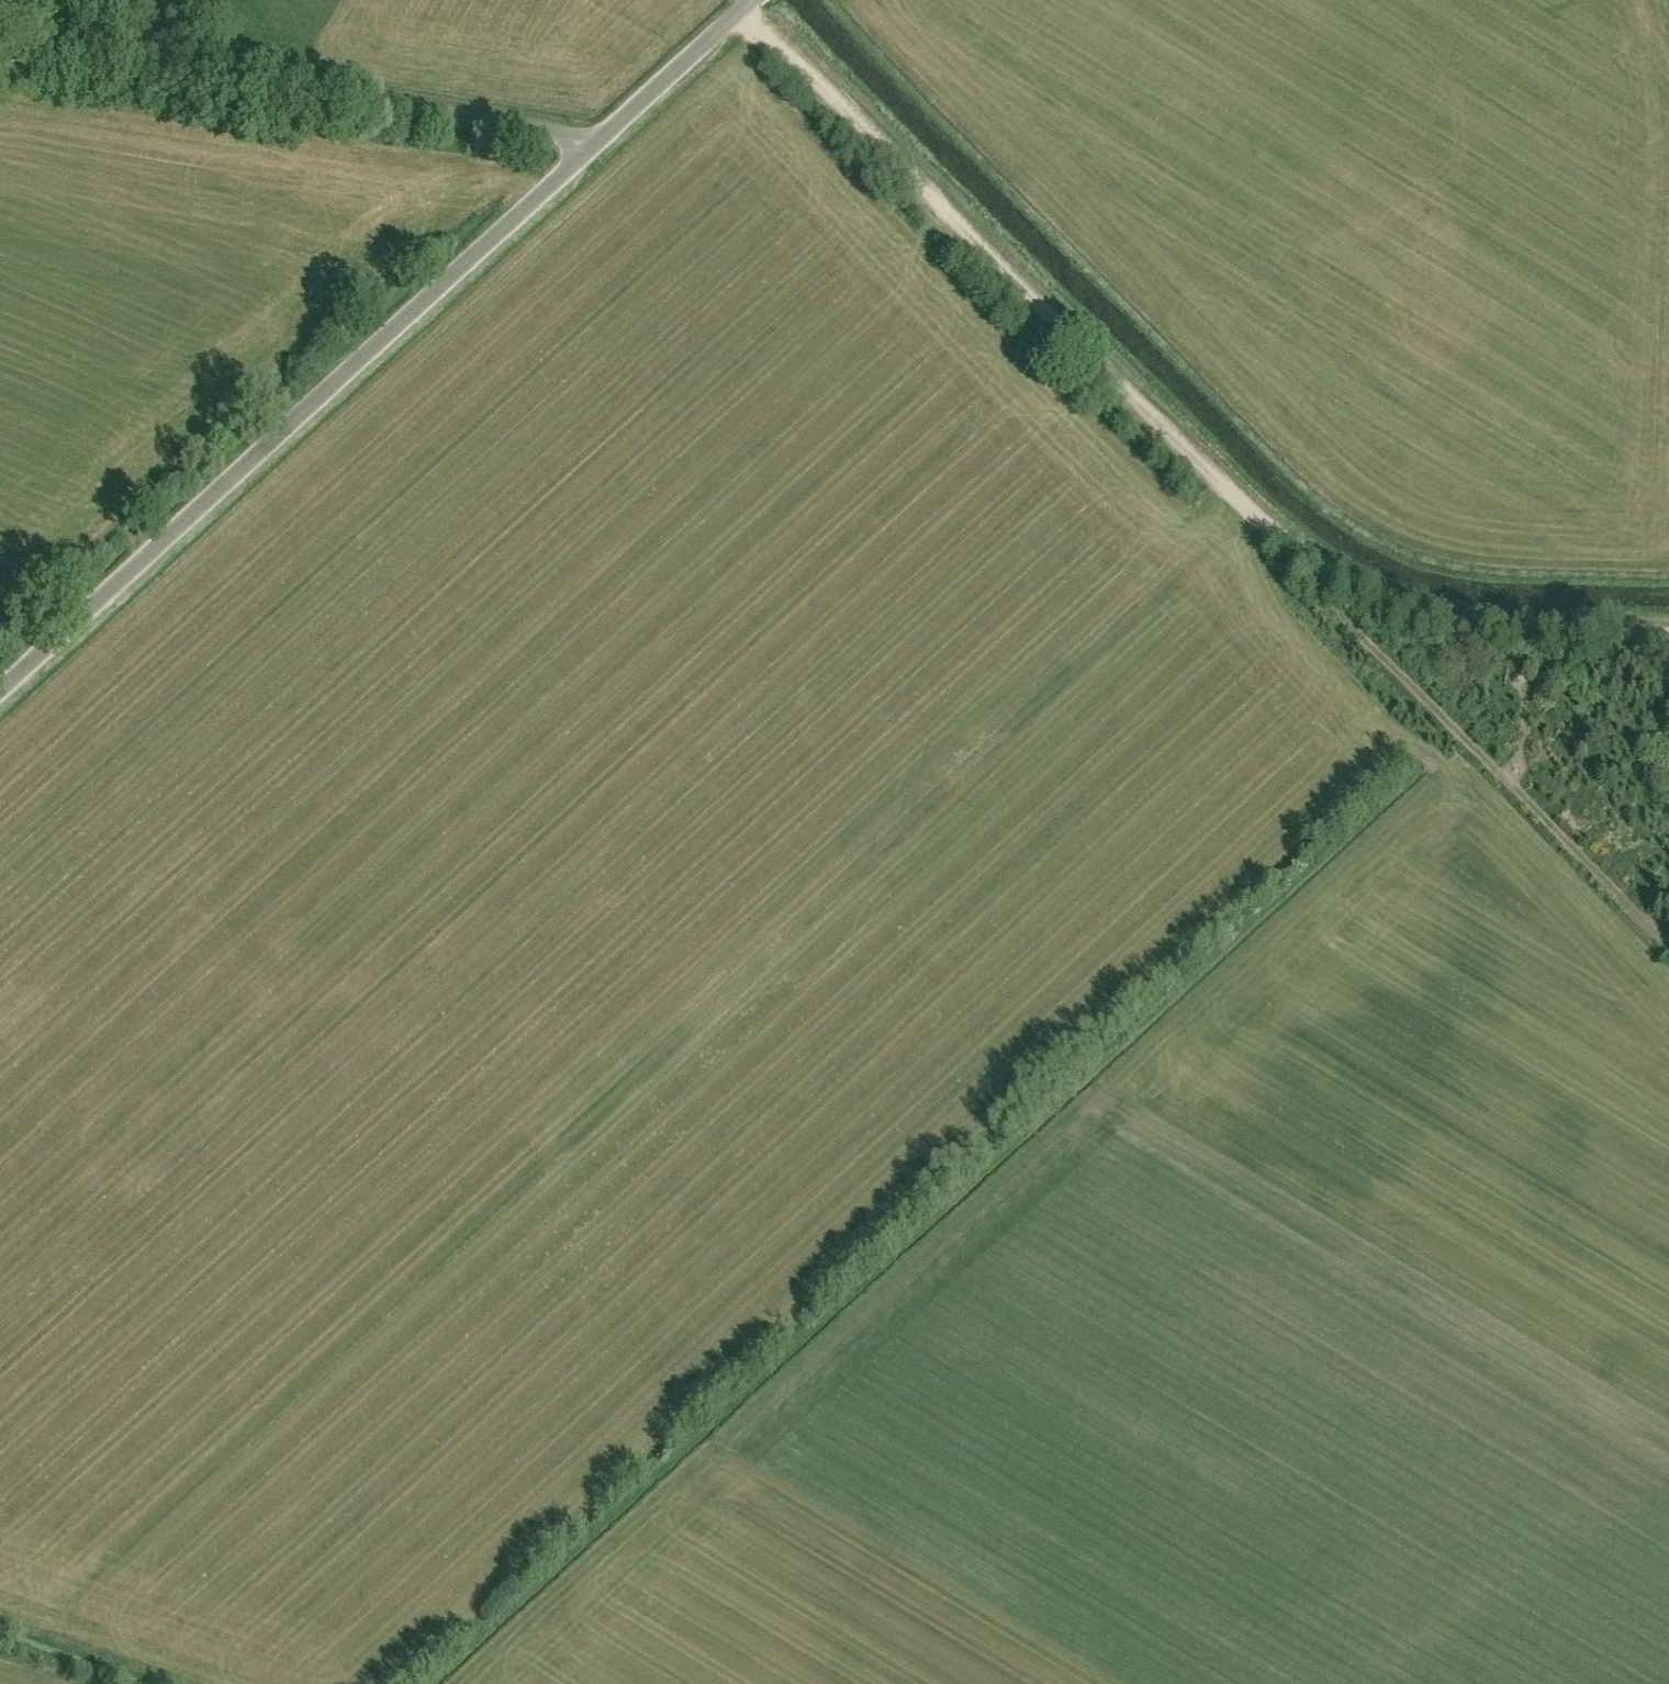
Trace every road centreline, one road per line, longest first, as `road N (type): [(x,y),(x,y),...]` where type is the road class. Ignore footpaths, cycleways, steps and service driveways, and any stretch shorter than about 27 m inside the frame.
road 1 (unclassified): [(0,693),(590,146)]
road 2 (unclassified): [(590,146),(549,129),(0,34)]
road 3 (unclassified): [(590,146),(762,0)]

